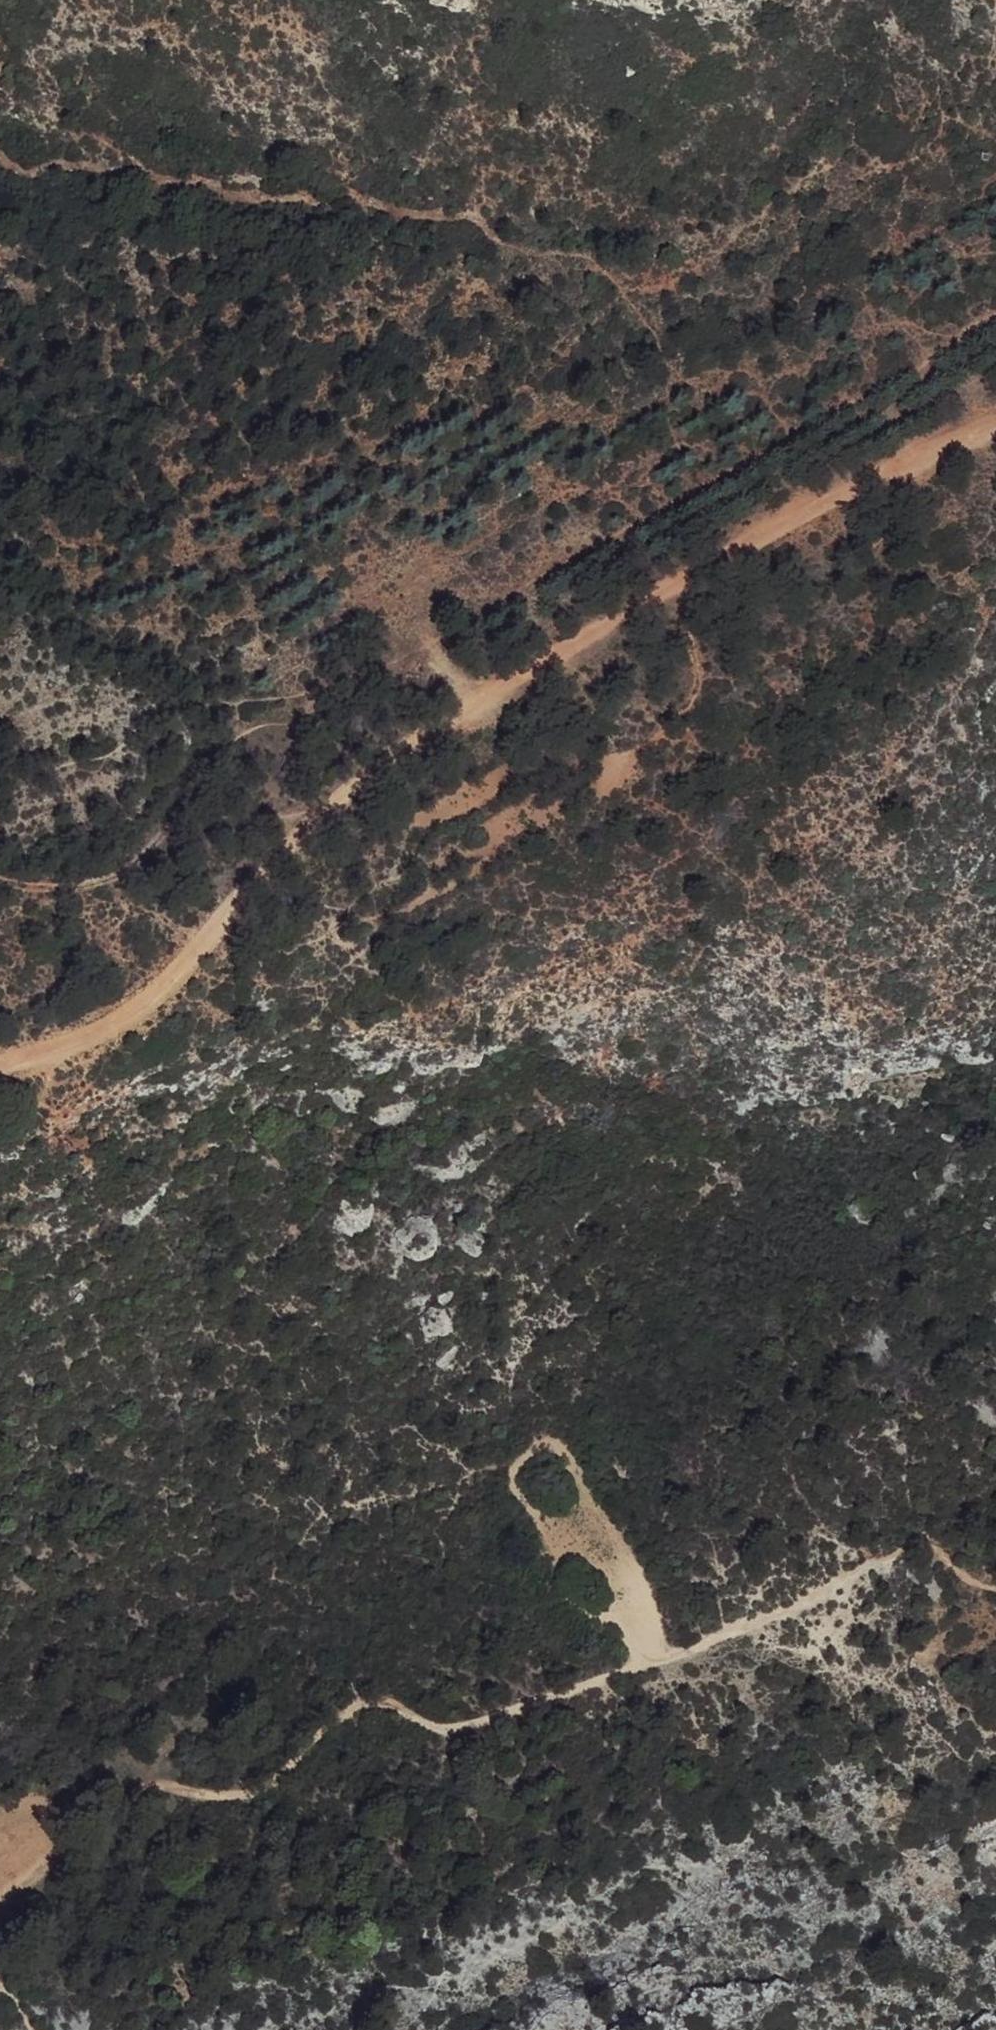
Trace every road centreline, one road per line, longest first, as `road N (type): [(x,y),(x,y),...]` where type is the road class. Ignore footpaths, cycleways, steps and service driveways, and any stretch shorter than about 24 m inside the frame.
road 1 (track): [(995,423),(940,441),(620,605),(443,712),(245,882),(177,959),(75,1039),(0,1064)]
road 2 (track): [(883,1562),(768,1626),(513,1712),(444,1729),(374,1701),(319,1734),(272,1788),(223,1797),(170,1787),(96,1814),(0,1901)]

